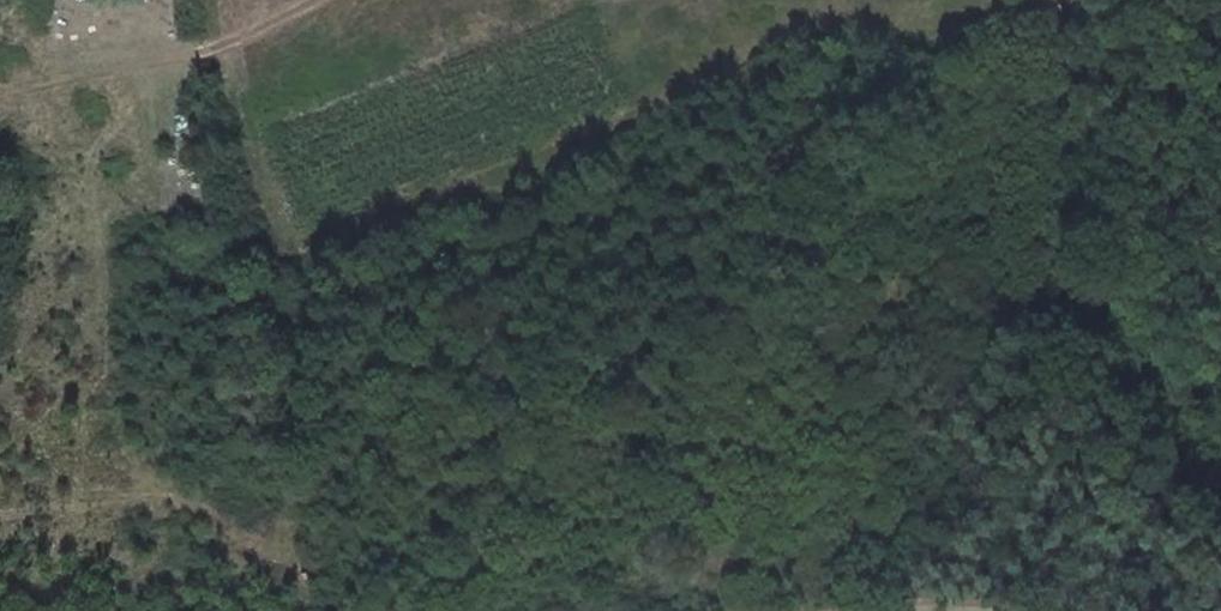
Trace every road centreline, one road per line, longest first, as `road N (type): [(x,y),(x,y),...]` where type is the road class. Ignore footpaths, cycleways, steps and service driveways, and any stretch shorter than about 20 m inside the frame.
road 1 (track): [(1220,508),(1136,453),(1088,287),(1062,7),(1050,0)]

